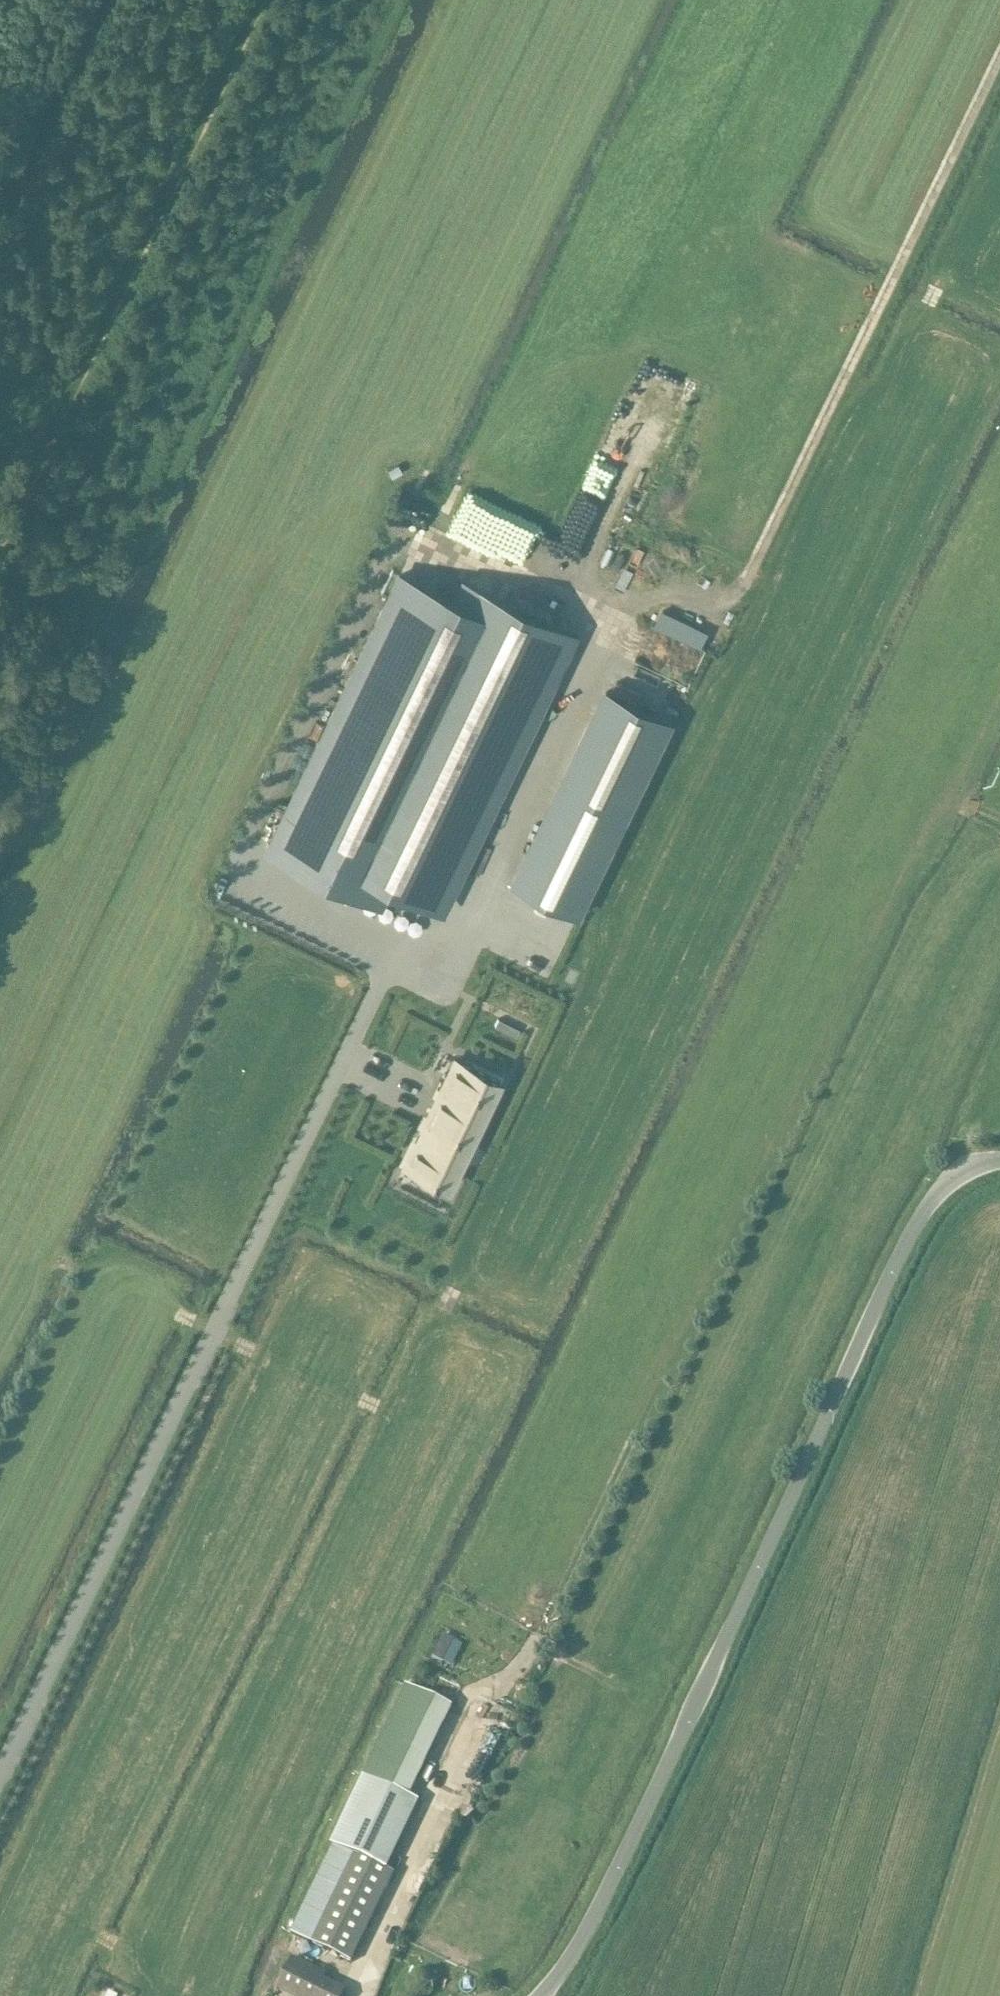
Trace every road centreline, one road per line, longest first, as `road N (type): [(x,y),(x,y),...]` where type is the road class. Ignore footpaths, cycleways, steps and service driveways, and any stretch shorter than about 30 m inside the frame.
road 1 (unclassified): [(542,1995),(575,1952),(619,1865),(924,1209),(948,1181),(999,1162)]
road 2 (track): [(744,578),(999,57)]

